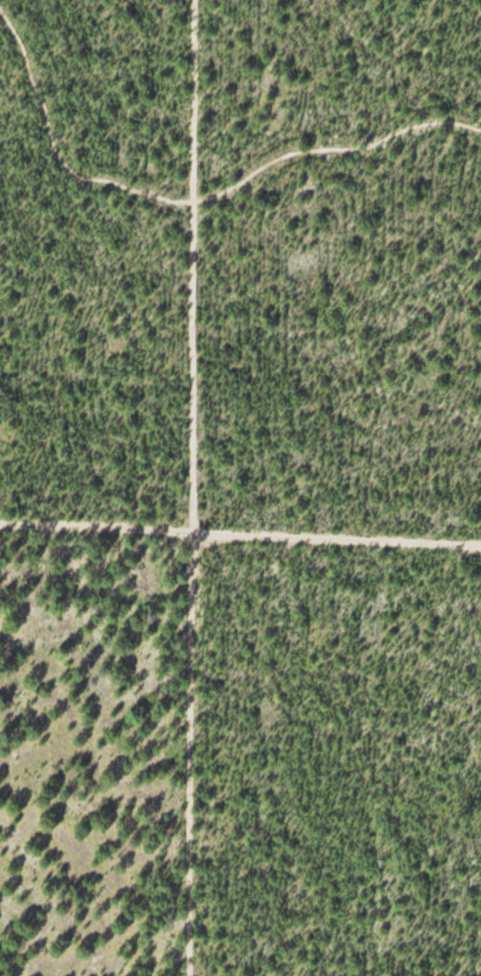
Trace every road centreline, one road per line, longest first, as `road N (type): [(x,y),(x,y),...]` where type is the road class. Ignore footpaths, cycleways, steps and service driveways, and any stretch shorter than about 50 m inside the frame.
road 1 (track): [(193,0),(190,975)]
road 2 (track): [(0,14),(56,149),(80,170),(162,200),(193,203),(290,158),(426,126),(480,130)]
road 3 (track): [(480,553),(0,530)]

